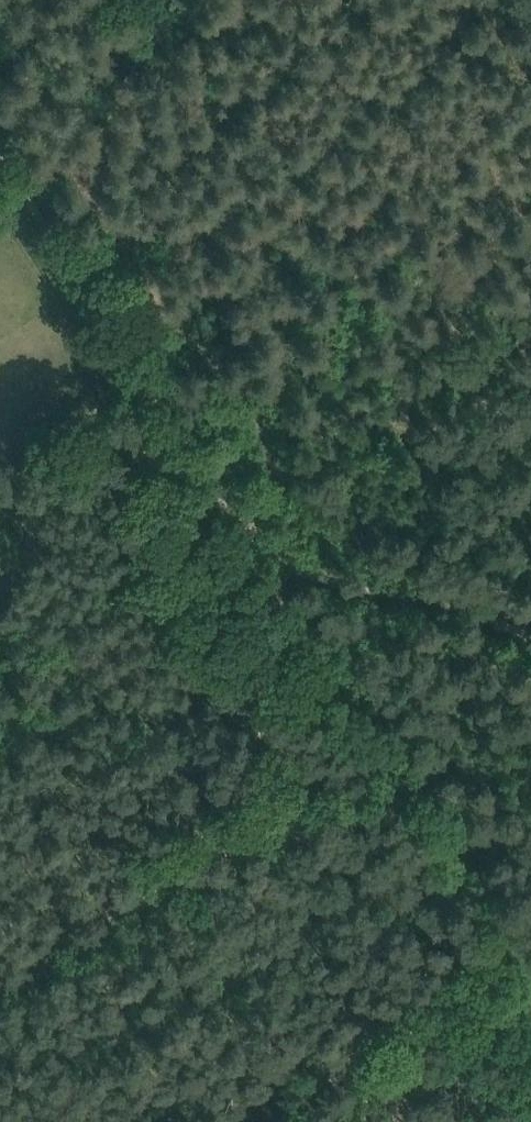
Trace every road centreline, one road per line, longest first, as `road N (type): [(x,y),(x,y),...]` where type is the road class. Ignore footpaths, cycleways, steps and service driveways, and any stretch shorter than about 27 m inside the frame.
road 1 (track): [(260,560),(244,495),(0,122)]
road 2 (track): [(530,994),(344,730),(260,560)]
road 3 (track): [(260,560),(475,613),(530,637)]

